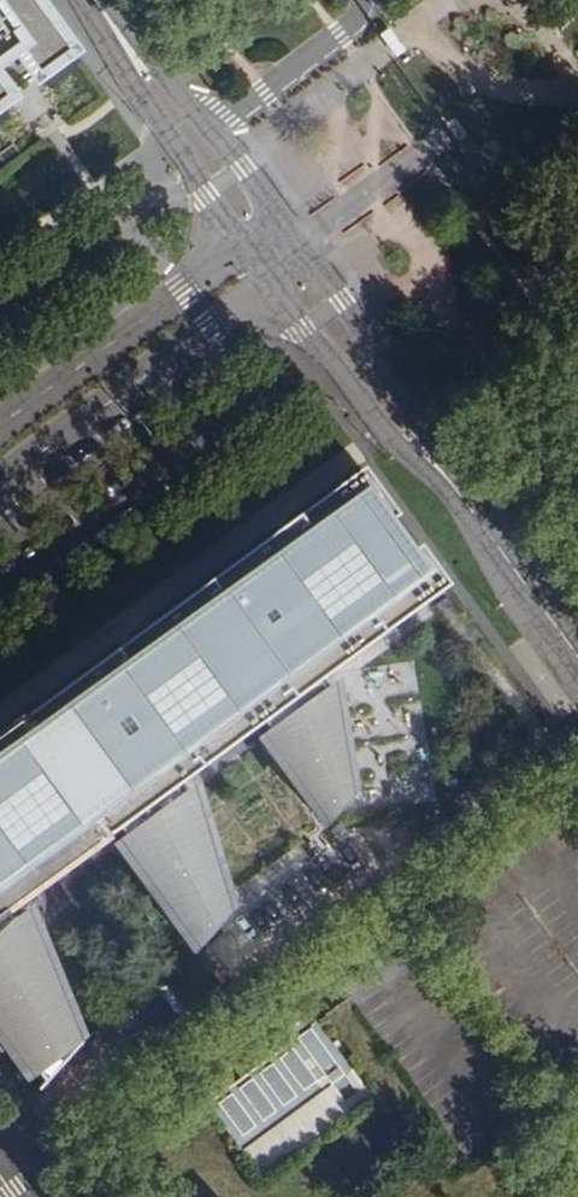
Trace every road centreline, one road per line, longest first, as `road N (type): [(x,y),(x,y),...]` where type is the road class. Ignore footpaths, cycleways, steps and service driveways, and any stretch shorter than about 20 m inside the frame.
road 1 (unclassified): [(0,485),(271,290)]
road 2 (unclassified): [(241,247),(0,420)]
road 3 (unclassified): [(427,458),(342,304),(294,237)]
road 4 (unclassified): [(294,237),(244,164),(125,43)]
road 5 (unclassified): [(427,458),(577,659)]
road 6 (unclassified): [(125,43),(173,145),(241,247)]
road 7 (unclassified): [(271,290),(427,458)]

